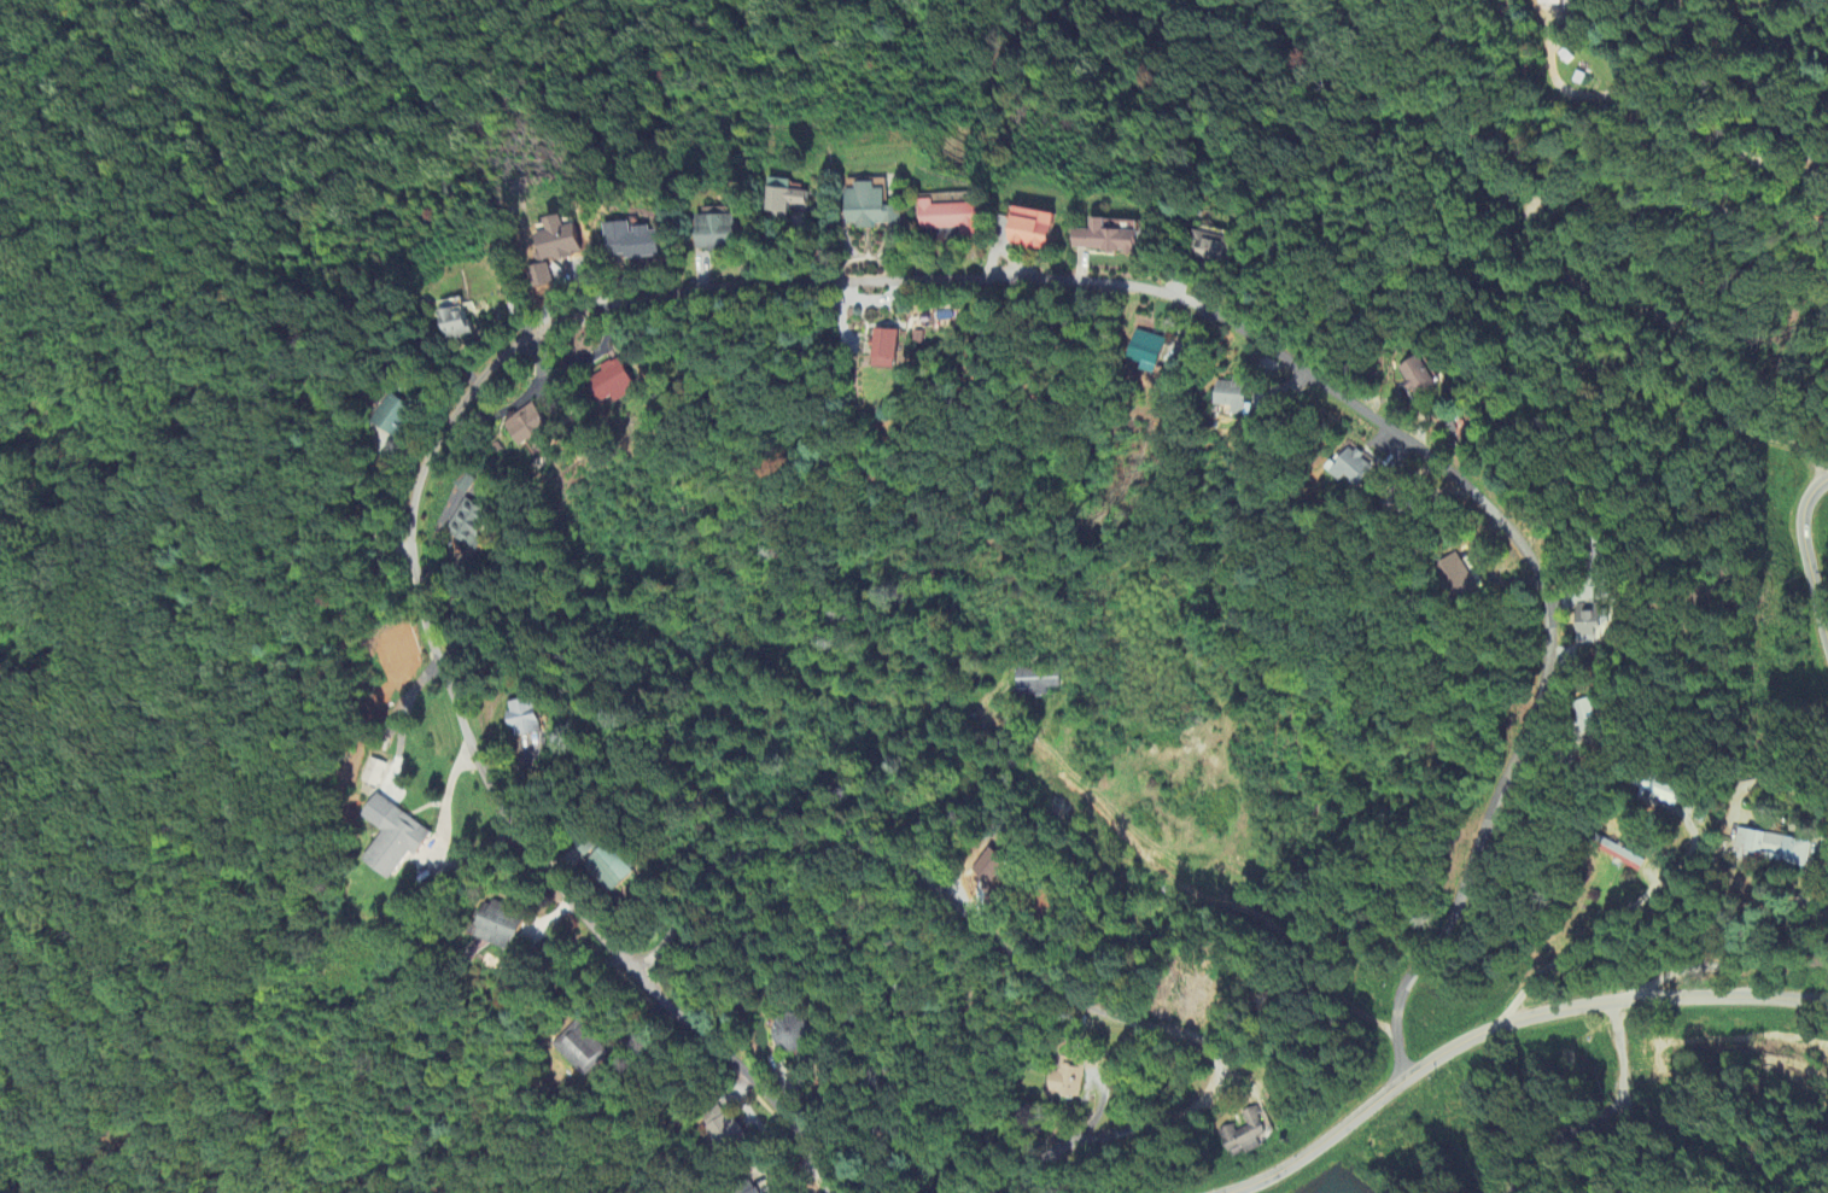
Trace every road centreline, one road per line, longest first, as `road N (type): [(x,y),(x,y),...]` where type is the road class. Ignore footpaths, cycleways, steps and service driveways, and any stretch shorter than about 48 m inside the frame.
road 1 (residential): [(1406,1086),(1398,1039),(1570,630),(1560,587),(1447,475),(1304,372),(1208,308),(1109,271),(895,283),(700,281),(495,368),(437,445),(408,548),(462,695),(589,926),(742,1074),(807,1150),(829,1192)]
road 2 (residential): [(1026,1192),(1040,1164),(1064,1146),(1175,1121),(1222,1088),(1222,1063),(1203,1042),(1075,1001),(951,900),(864,849),(790,848),(735,858),(714,870),(668,942),(635,977)]
road 3 (tertiary): [(1229,1192),(1273,1180),(1357,1128),(1406,1086),(1506,1022),(1634,1004),(1827,1007)]
road 4 (residential): [(870,707),(963,732),(1069,786),(1144,862),(1234,907),(1362,1018),(1398,1039)]
road 5 (tertiary): [(1827,626),(1809,538),(1812,499),(1827,487)]

